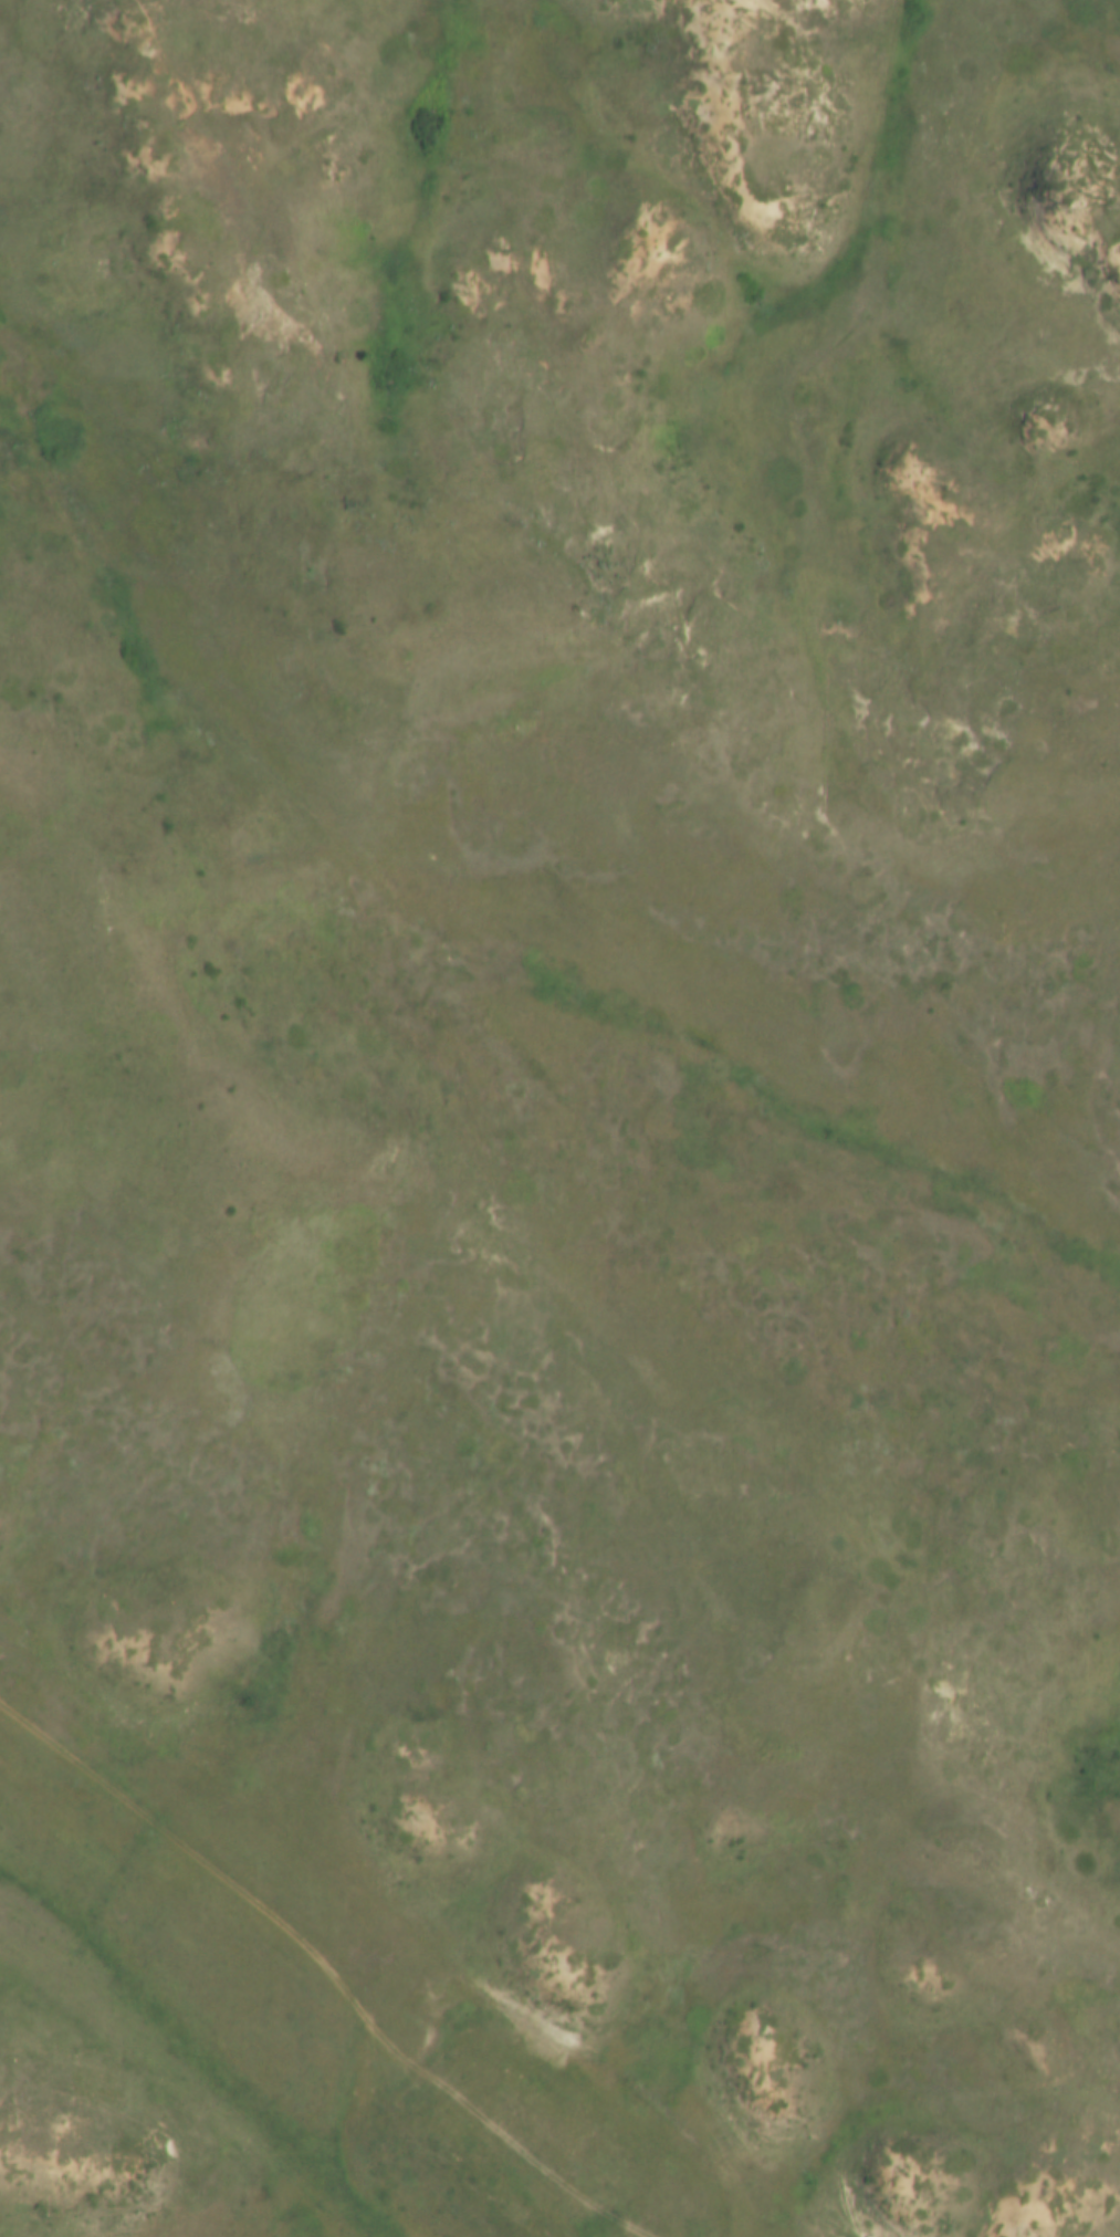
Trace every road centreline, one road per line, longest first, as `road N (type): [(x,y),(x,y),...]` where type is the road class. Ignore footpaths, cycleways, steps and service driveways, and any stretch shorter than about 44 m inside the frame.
road 1 (track): [(647,2236),(590,2206),(438,2086),(375,2027),(307,1941),(0,1702)]

